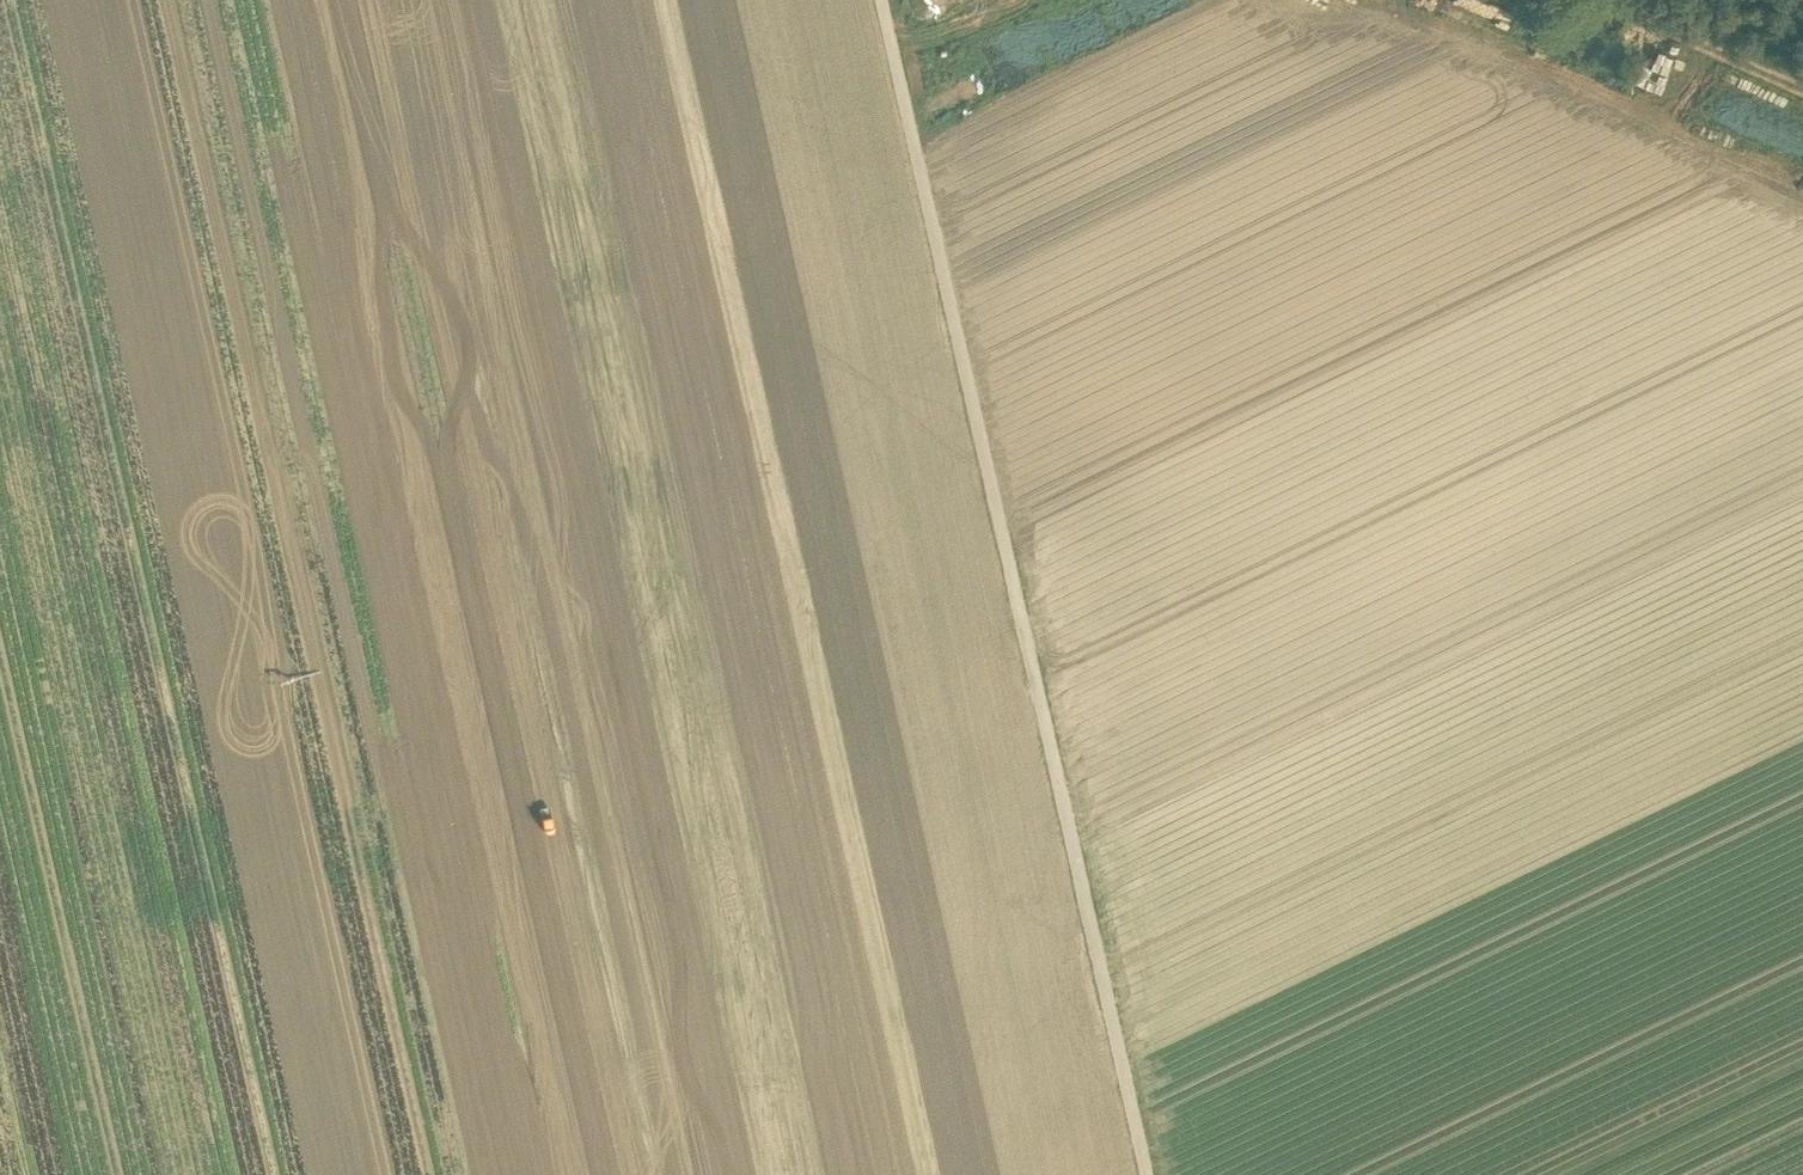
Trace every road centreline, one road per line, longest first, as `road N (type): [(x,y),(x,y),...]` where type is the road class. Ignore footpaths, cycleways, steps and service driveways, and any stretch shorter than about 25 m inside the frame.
road 1 (track): [(883,0),(1148,1174)]
road 2 (track): [(1802,97),(1559,0)]

